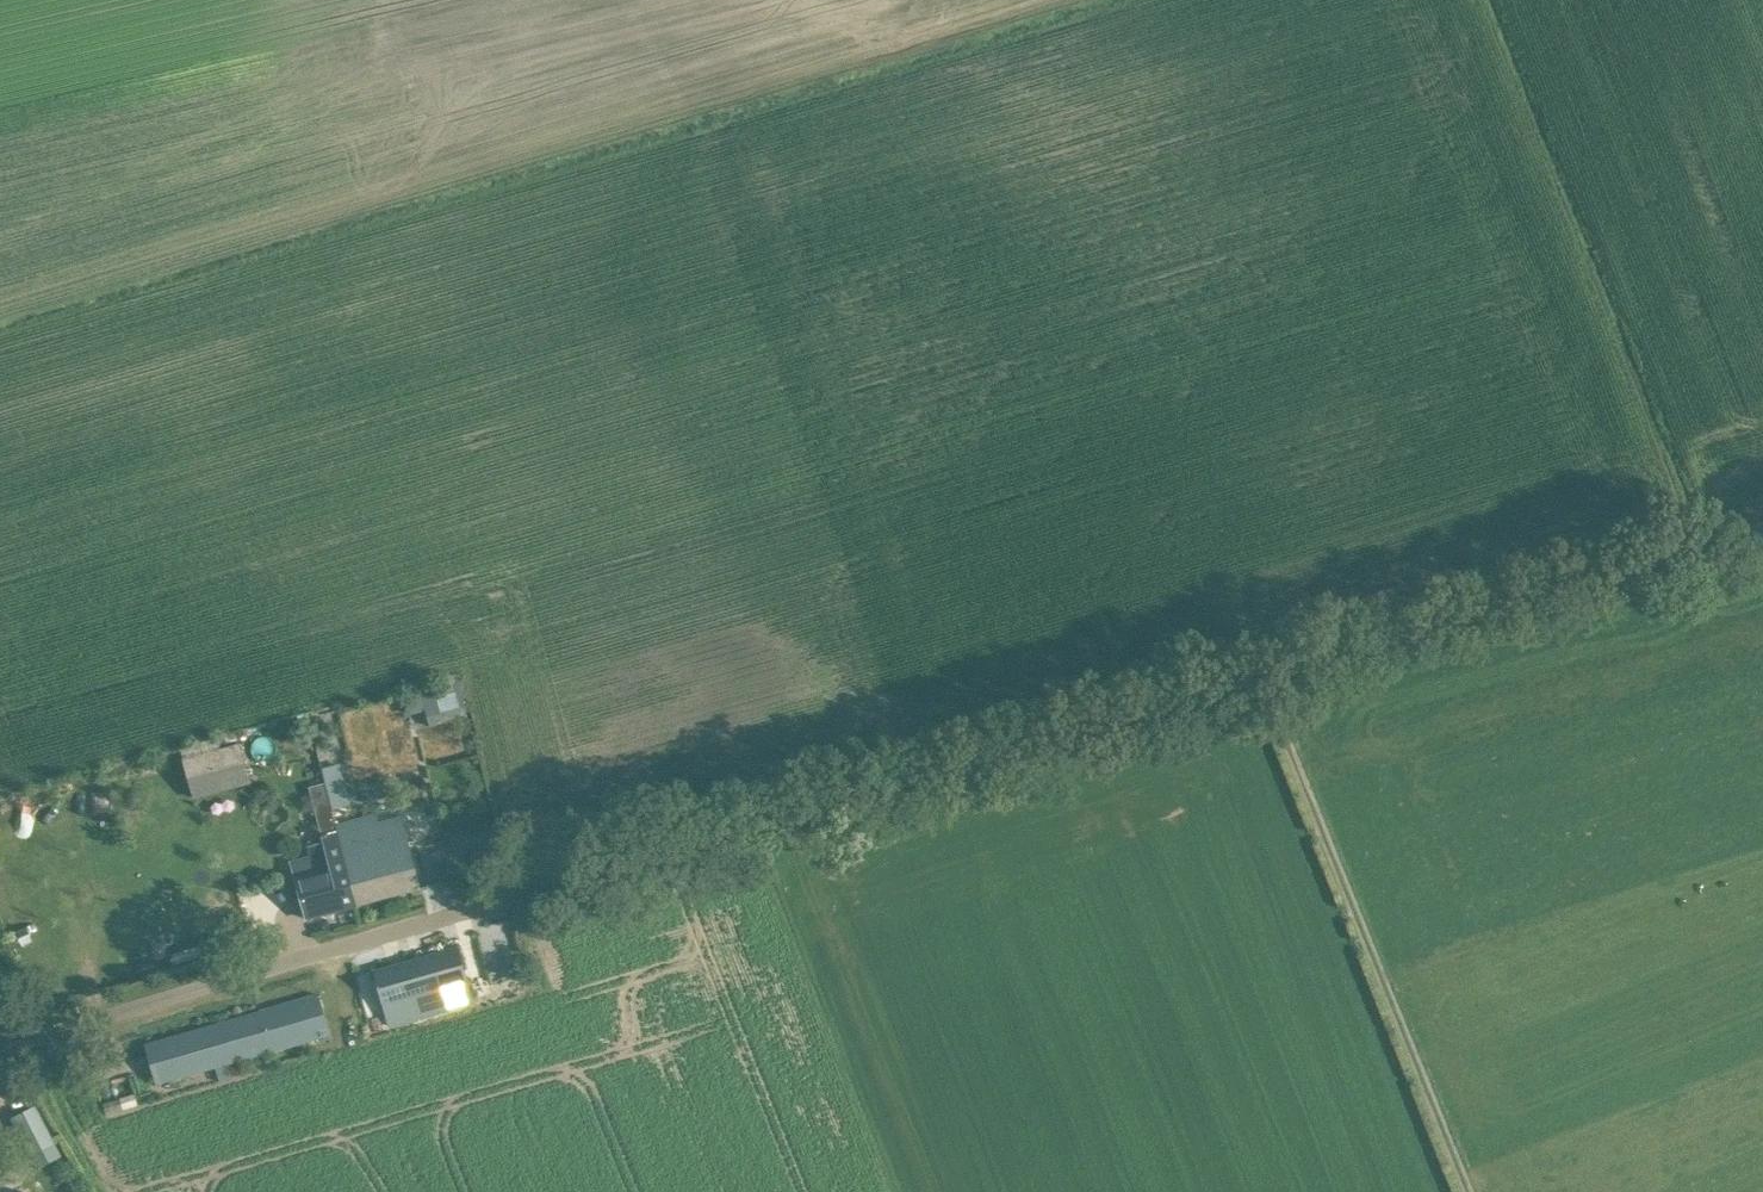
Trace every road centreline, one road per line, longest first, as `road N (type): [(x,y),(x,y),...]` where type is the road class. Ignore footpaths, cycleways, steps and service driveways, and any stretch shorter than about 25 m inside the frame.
road 1 (unclassified): [(0,1052),(1762,526)]

